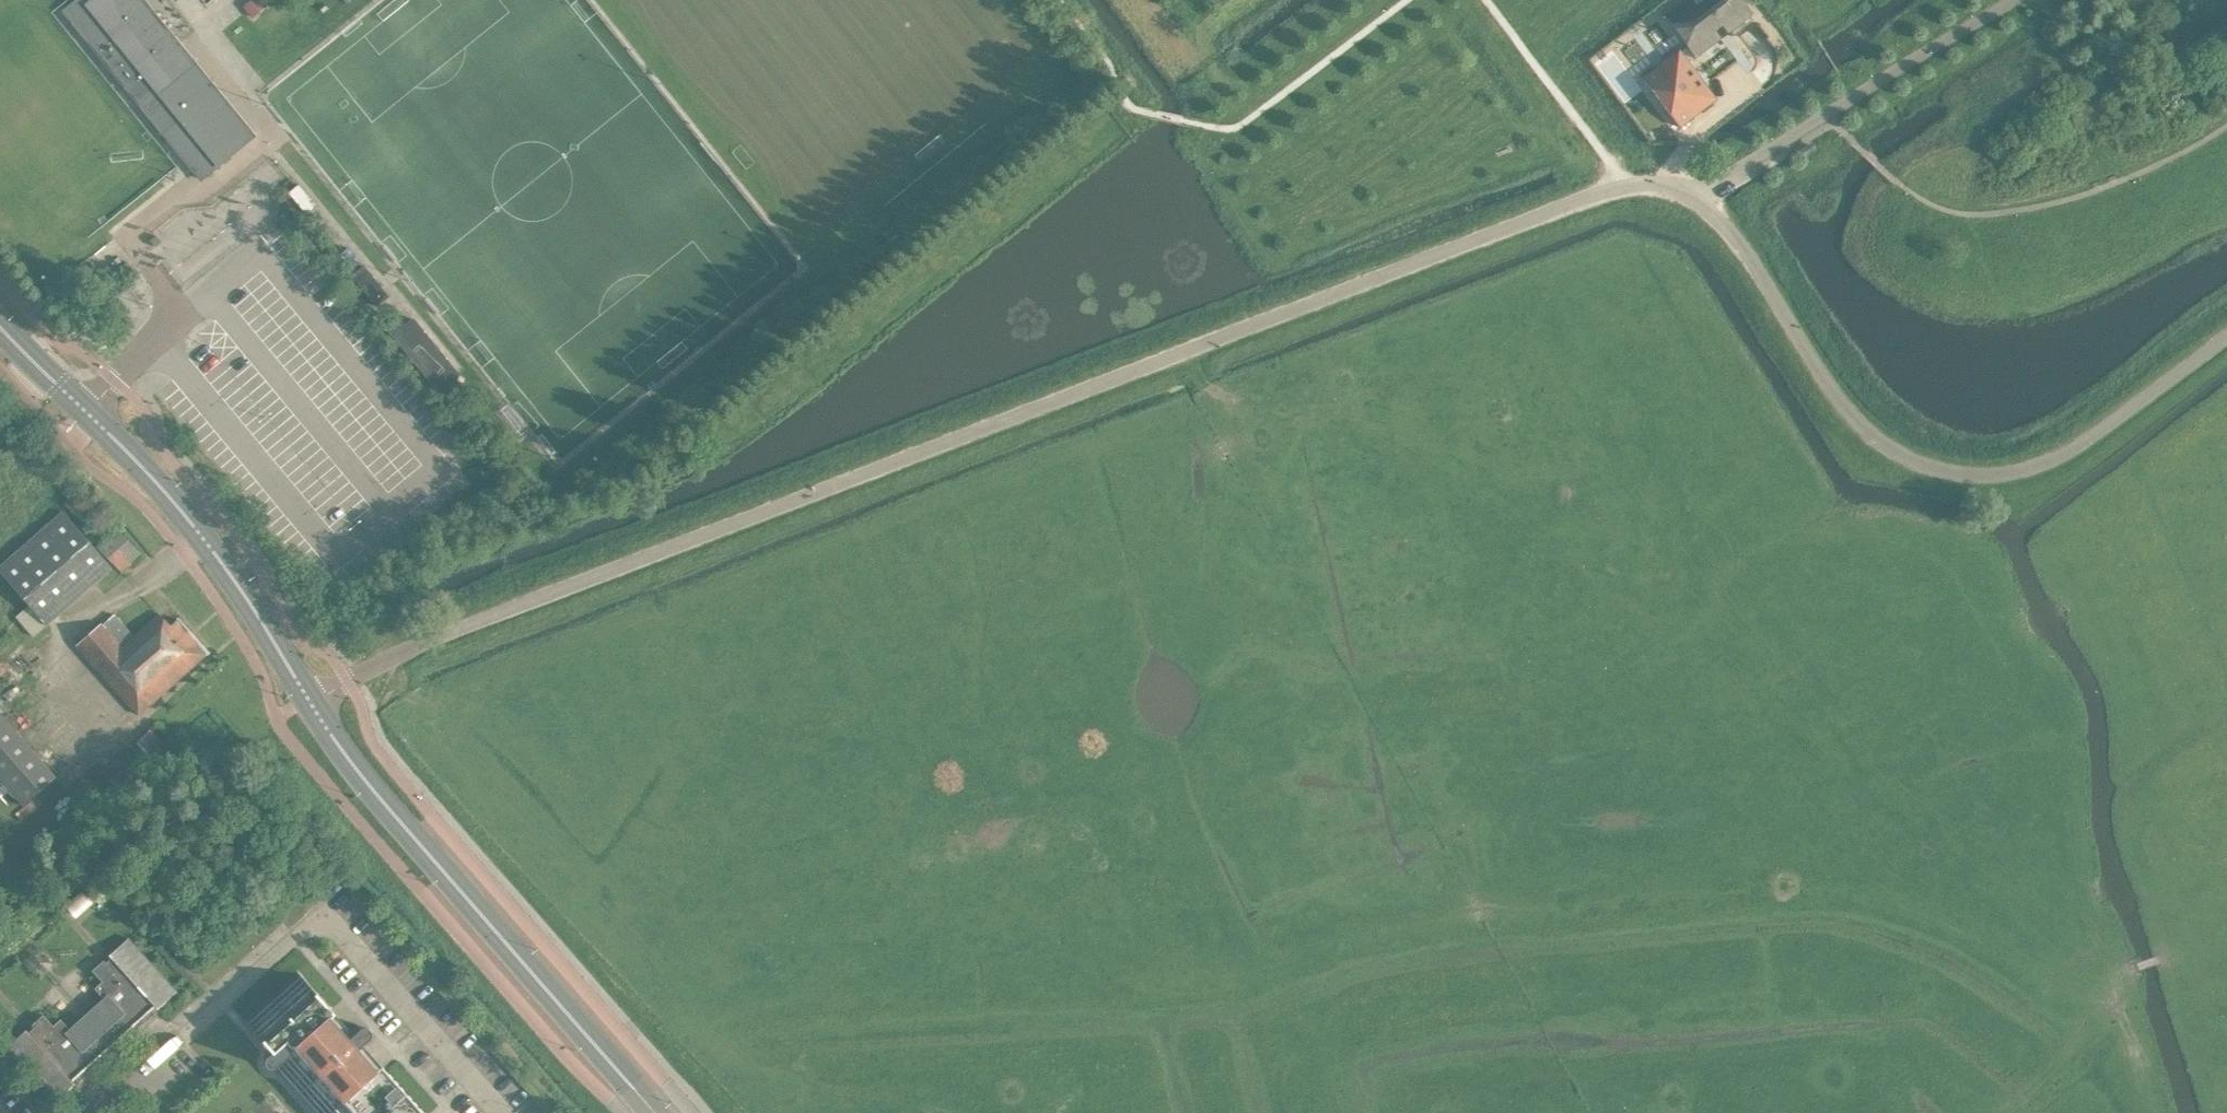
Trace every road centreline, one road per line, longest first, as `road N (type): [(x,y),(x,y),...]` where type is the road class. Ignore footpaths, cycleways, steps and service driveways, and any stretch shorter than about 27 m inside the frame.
road 1 (unclassified): [(2226,335),(2045,461),(2003,476),(1944,471),(1891,447),(1838,395),(1720,220),(1675,188),(1626,184),(504,609),(312,700)]
road 2 (residential): [(504,1112),(320,915),(104,1112)]
road 3 (secondary): [(651,1112),(312,700)]
road 4 (secondary): [(312,700),(165,486),(82,409)]
road 5 (unclassified): [(82,409),(186,303)]

